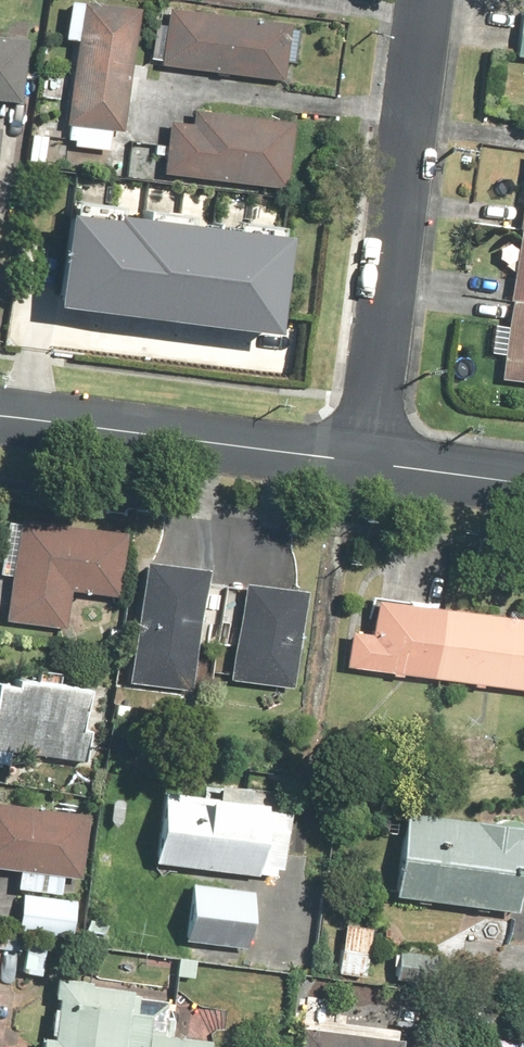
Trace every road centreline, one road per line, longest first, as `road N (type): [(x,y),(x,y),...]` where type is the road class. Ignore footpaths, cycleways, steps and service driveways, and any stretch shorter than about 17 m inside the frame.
road 1 (residential): [(427,0),(369,463)]
road 2 (residential): [(0,414),(369,463)]
road 3 (residential): [(369,463),(523,483)]

